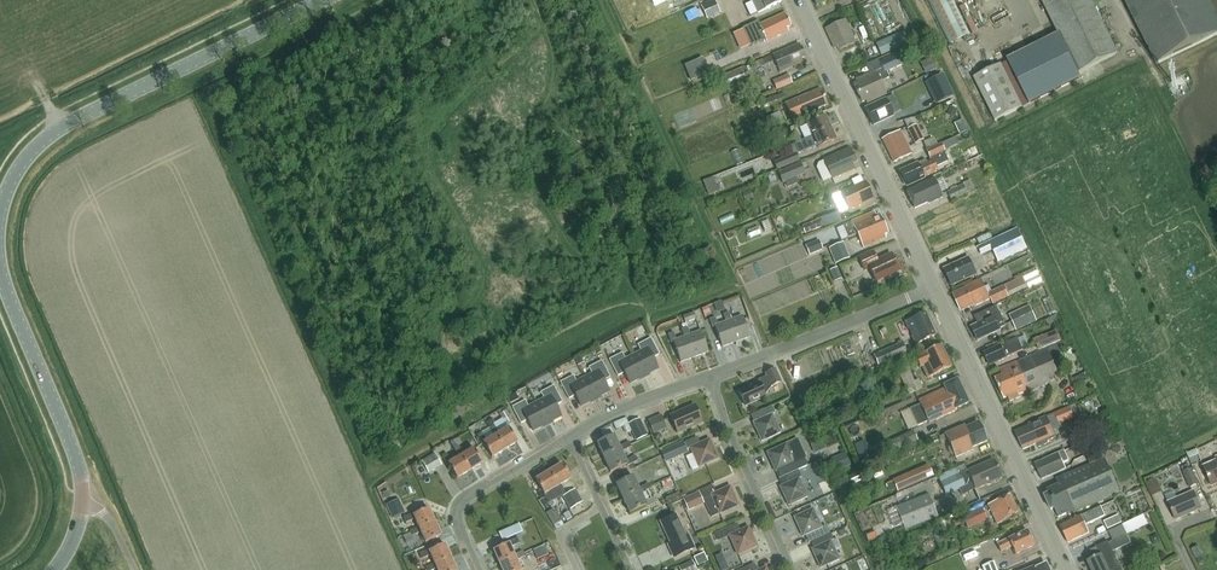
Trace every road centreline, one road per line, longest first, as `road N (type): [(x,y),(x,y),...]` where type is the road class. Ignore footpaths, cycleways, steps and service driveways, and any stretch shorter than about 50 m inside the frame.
road 1 (unclassified): [(0,224),(15,178),(57,132),(325,0)]
road 2 (unclassified): [(56,569),(77,529),(80,472),(0,261)]
road 3 (tertiary): [(934,289),(796,0)]
road 4 (tertiary): [(1065,569),(934,289)]
road 5 (residential): [(709,378),(934,289)]
road 6 (residential): [(709,378),(791,569)]
road 7 (residential): [(570,435),(460,501),(457,519),(480,569)]
road 8 (residential): [(570,435),(603,415),(709,378)]

